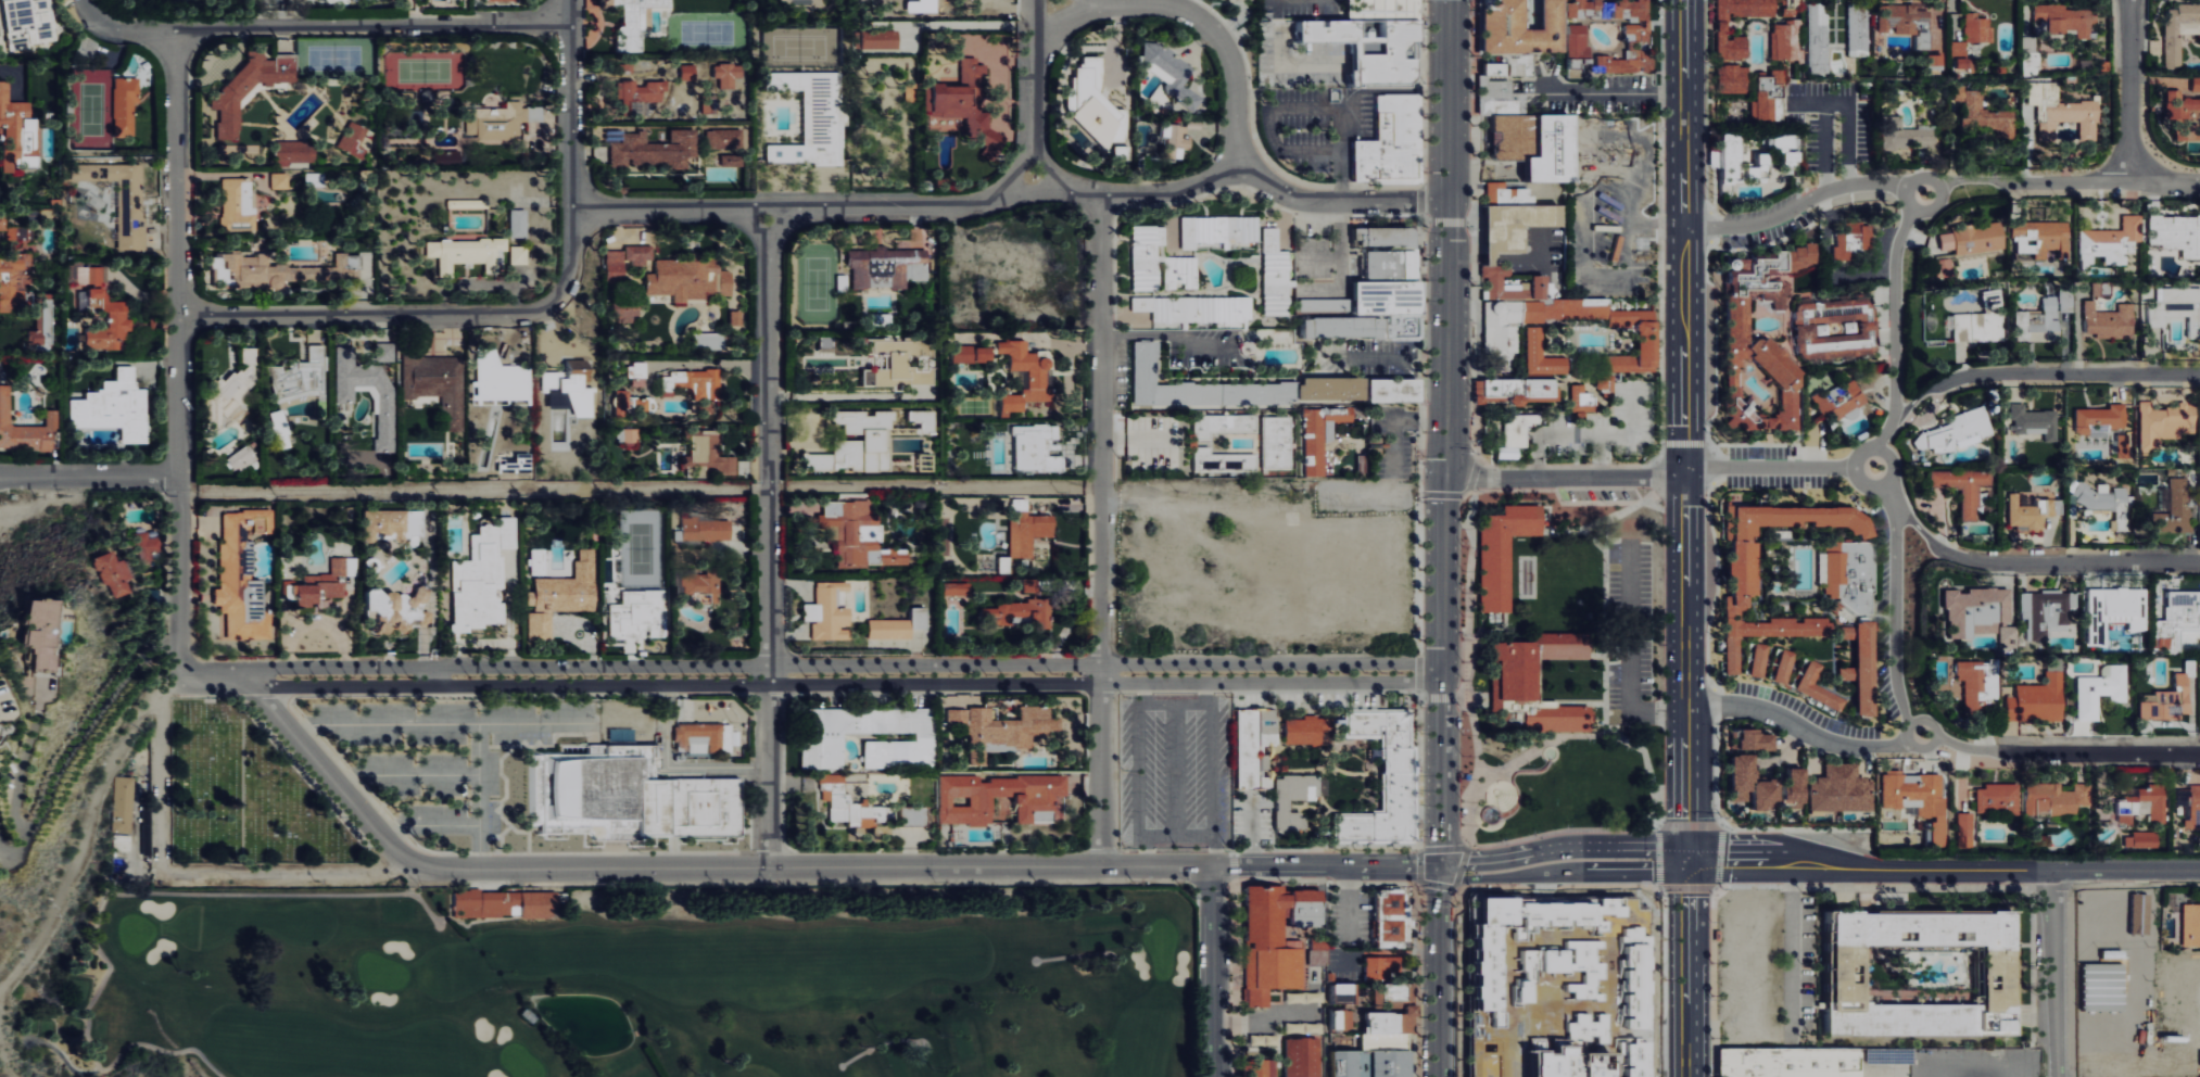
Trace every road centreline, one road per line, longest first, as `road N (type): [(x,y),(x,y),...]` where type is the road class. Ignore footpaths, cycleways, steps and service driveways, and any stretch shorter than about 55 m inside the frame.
road 1 (residential): [(164,876),(1440,866)]
road 2 (residential): [(1443,663),(274,669),(244,677)]
road 3 (residential): [(250,683),(1442,683)]
road 4 (secondary): [(1448,0),(1440,866)]
road 5 (residential): [(767,213),(766,872)]
road 6 (residential): [(172,29),(182,680)]
road 7 (tertiary): [(1691,856),(1869,871),(2199,870)]
road 8 (residential): [(178,318),(518,316),(554,304),(570,269),(572,212)]
road 9 (residential): [(1100,195),(1100,666)]
road 10 (secondary): [(1684,468),(1684,0)]
road 11 (residential): [(572,212),(959,208),(1033,178)]
road 12 (residential): [(1444,477),(1859,469)]
road 13 (residential): [(172,29),(571,24)]
road 14 (secondary): [(1691,856),(1682,704),(1684,468)]
road 15 (residential): [(1237,160),(1236,72),(1196,16),(1149,3),(1095,4),(1037,36)]
road 16 (residential): [(1932,391),(1999,375),(2199,375)]
road 17 (residential): [(1939,548),(1990,563),(2199,561)]
road 18 (residential): [(244,677),(414,874)]
road 19 (tertiary): [(1440,866),(1459,878),(1657,871),(1691,856)]
road 20 (tertiary): [(1691,856),(1589,846),(1440,866)]
road 21 (residential): [(1914,208),(1899,246),(1895,417),(1879,447)]
road 22 (residential): [(1682,704),(1744,704),(1854,748),(1910,739)]
road 23 (residential): [(1684,229),(1736,228),(1846,187),(1907,186)]
road 24 (residential): [(1237,160),(1284,195),(1310,202),(1449,202)]
road 25 (secondary): [(1687,1076),(1691,856)]
road 26 (residential): [(1897,507),(1895,663),(1911,722)]
road 27 (residential): [(1033,178),(1100,195),(1147,194),(1183,189),(1237,160)]
road 28 (residential): [(572,212),(571,0)]
road 29 (residential): [(1989,750),(2199,754)]
road 30 (secondary): [(1440,866),(1439,1076)]
road 31 (residential): [(1212,869),(1212,1076)]
road 32 (residential): [(2050,871),(2057,1076)]
road 33 (residential): [(1100,666),(1102,869)]
road 34 (residential): [(2130,0),(2131,181)]
road 35 (residential): [(1037,0),(1033,178)]
road 36 (residential): [(0,476),(177,476)]
road 37 (residential): [(2131,181),(2000,180)]
road 38 (residential): [(1895,476),(1891,452),(1862,455),(1867,482),(1886,484),(1895,476)]

